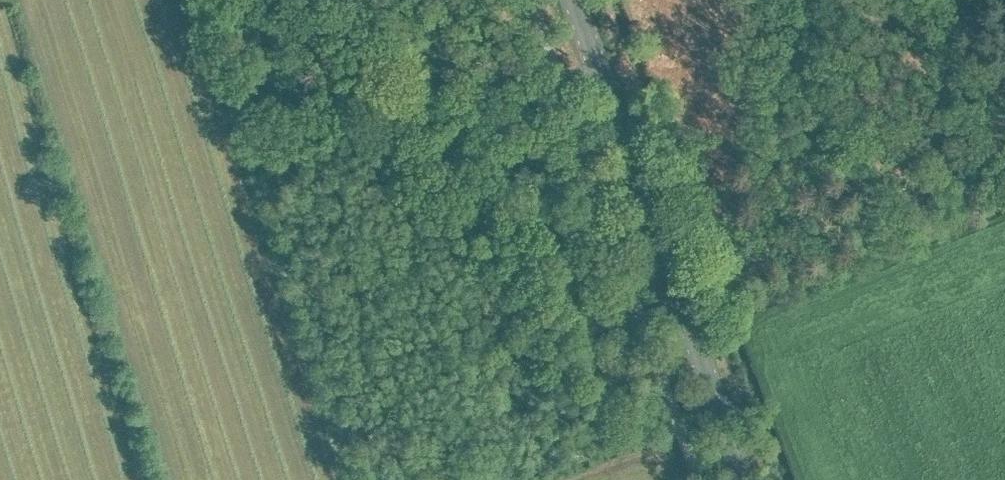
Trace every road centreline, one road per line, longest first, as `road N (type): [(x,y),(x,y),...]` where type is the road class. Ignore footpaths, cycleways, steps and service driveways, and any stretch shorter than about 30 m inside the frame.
road 1 (secondary): [(744,479),(573,0)]
road 2 (track): [(656,234),(883,141)]

